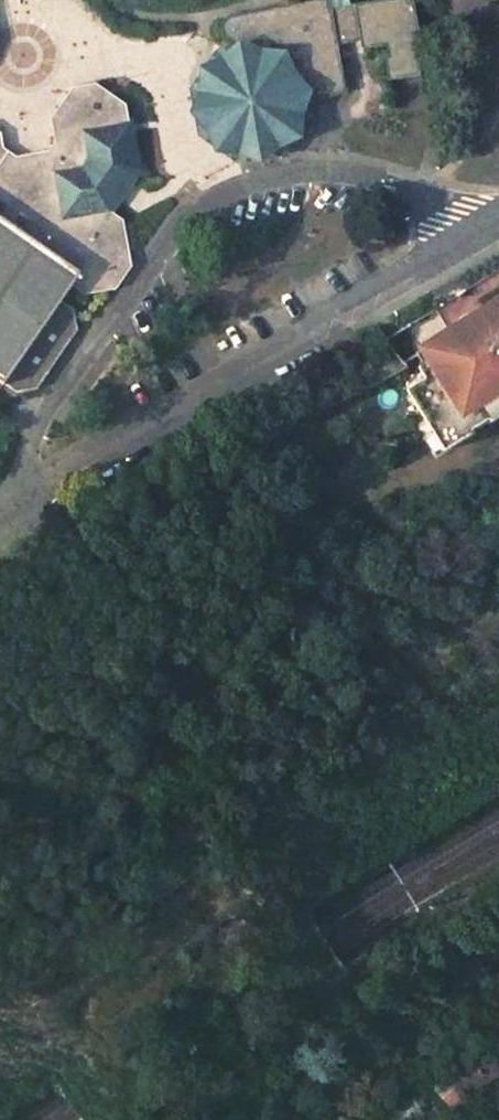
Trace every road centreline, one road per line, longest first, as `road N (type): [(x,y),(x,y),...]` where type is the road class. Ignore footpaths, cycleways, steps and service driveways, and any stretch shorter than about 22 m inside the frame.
road 1 (residential): [(477,233),(416,196),(345,173),(243,182),(201,204),(34,423),(16,504)]
road 2 (residential): [(16,504),(477,233)]

